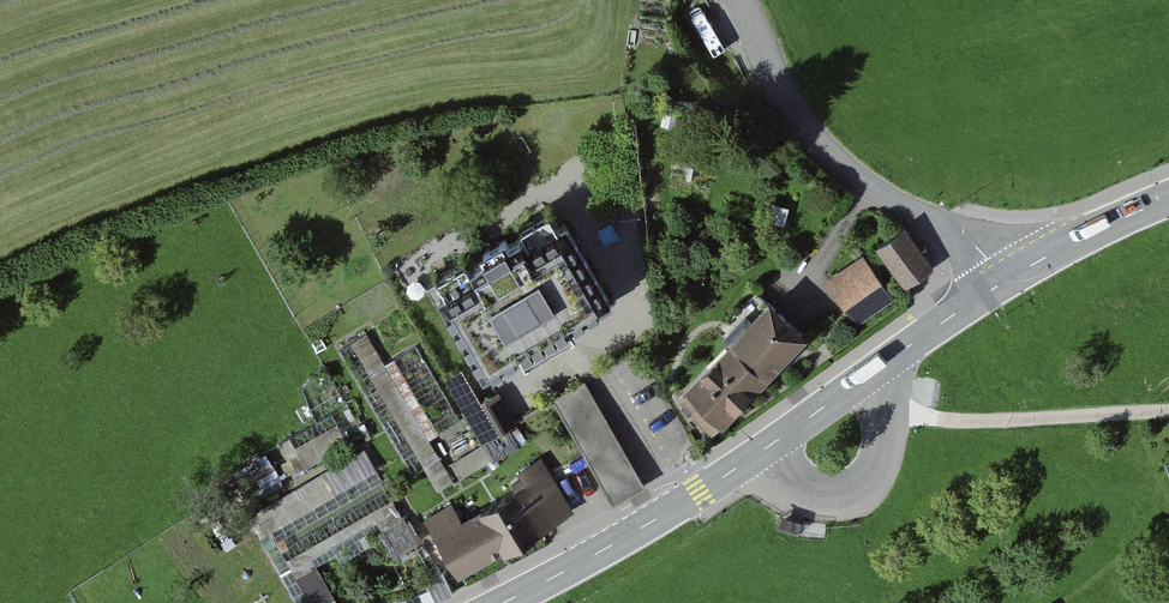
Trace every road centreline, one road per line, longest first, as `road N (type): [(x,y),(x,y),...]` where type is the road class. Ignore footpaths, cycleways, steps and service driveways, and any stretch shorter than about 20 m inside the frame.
road 1 (tertiary): [(1003,283),(701,493),(503,602)]
road 2 (unclassified): [(736,0),(815,140),(855,178),(973,244),(1003,283)]
road 3 (tertiary): [(1168,199),(1003,283)]

